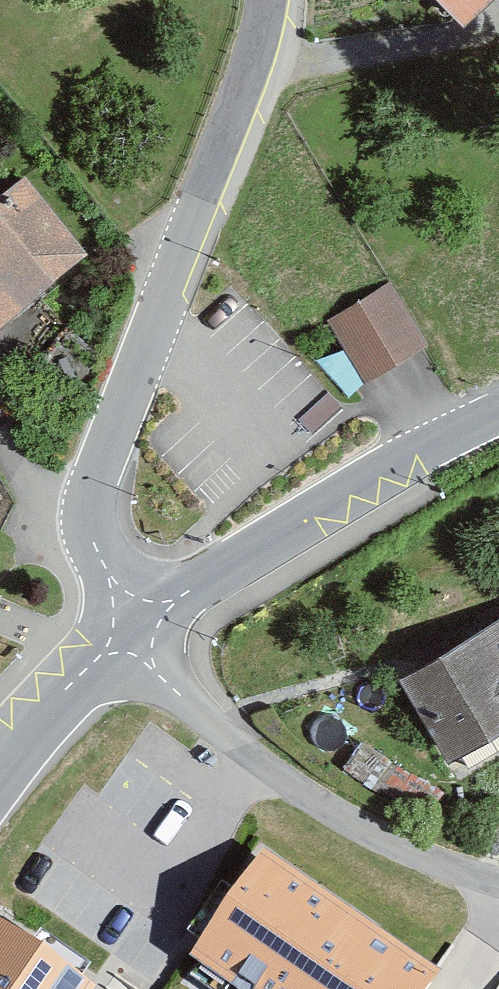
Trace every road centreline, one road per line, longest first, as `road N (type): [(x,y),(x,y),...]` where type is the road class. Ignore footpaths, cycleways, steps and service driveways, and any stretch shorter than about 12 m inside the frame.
road 1 (unclassified): [(265,0),(240,99),(87,494),(95,558),(131,622)]
road 2 (unclassified): [(131,622),(180,695),(254,758),(385,841),(498,892)]
road 3 (tertiary): [(131,622),(282,550),(498,420)]
road 4 (tertiary): [(0,779),(131,622)]

